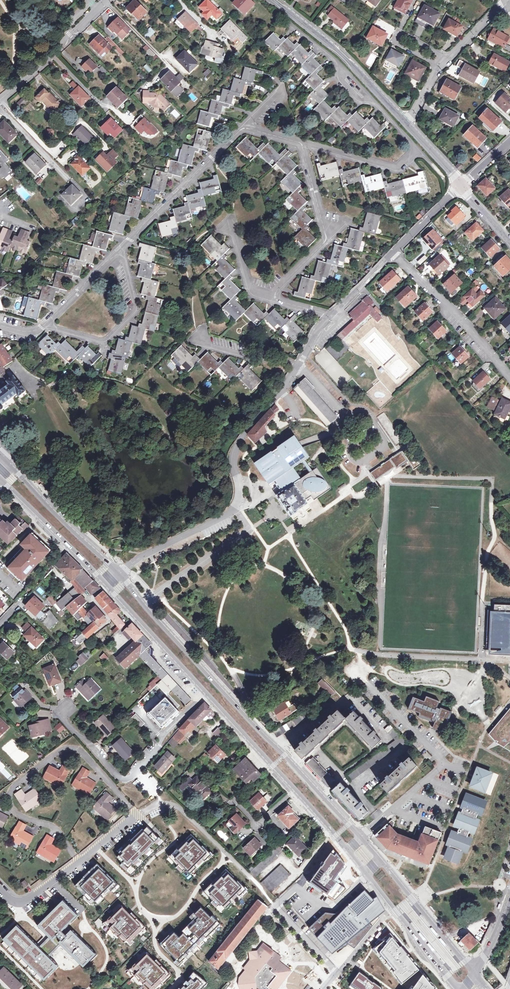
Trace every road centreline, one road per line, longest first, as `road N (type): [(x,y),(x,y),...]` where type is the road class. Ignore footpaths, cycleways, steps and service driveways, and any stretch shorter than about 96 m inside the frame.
road 1 (secondary): [(362,837),(119,574)]
road 2 (residential): [(302,143),(398,168),(416,147),(287,20)]
road 3 (unclassified): [(295,371),(238,445),(241,507),(119,574)]
road 4 (secondary): [(105,586),(294,792)]
road 5 (residential): [(76,864),(59,833),(11,810),(13,786),(61,751),(78,750),(136,817)]
road 6 (residential): [(362,837),(445,763),(369,683)]
road 7 (residential): [(409,129),(344,57),(274,0)]
road 8 (residential): [(272,299),(327,241),(302,143)]
road 9 (secondary): [(347,850),(458,988)]
road 10 (secondary): [(473,973),(362,837)]
road 11 (residential): [(242,127),(121,250)]
road 12 (residential): [(121,250),(137,312),(103,343),(44,325)]
road 13 (residential): [(395,253),(509,377)]
road 14 (secondary): [(119,574),(5,461)]
road 15 (secondary): [(0,480),(105,586)]

